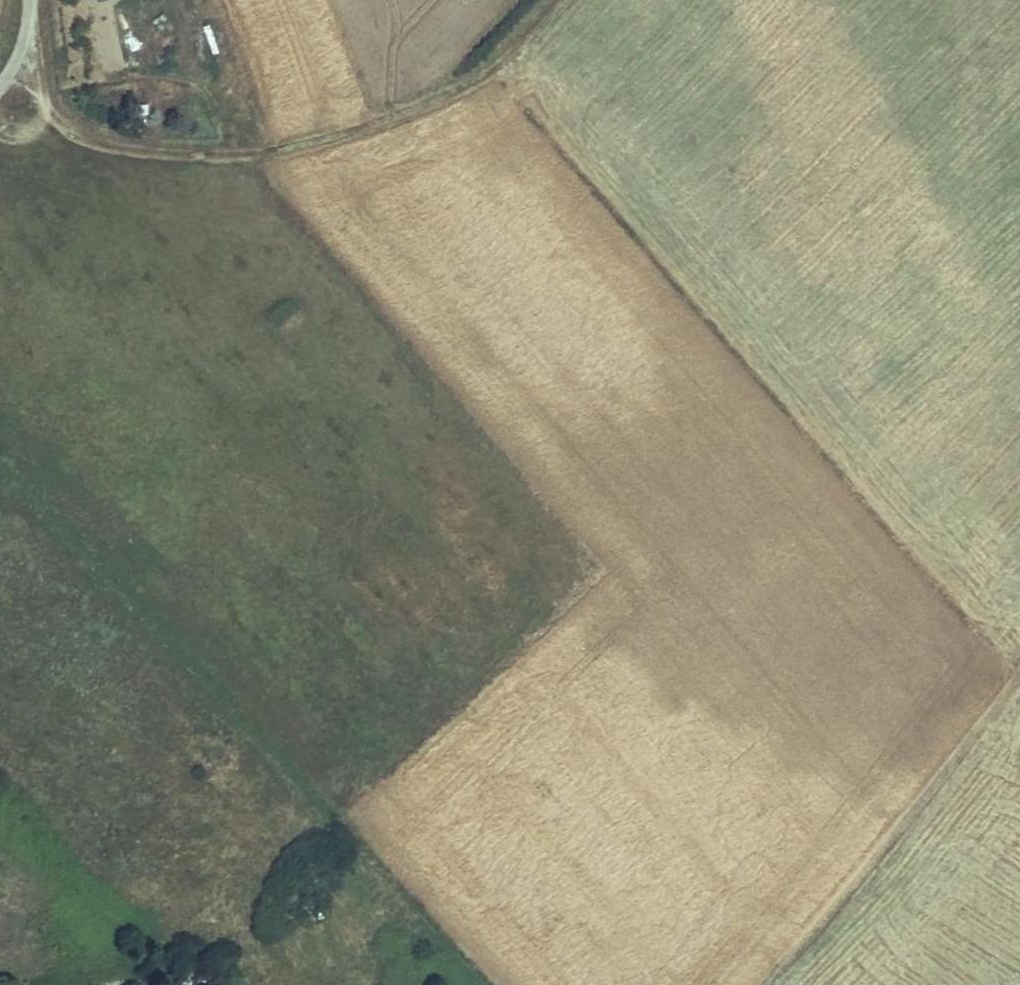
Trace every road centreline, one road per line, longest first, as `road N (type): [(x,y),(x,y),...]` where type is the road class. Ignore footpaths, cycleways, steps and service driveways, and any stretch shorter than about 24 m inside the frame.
road 1 (track): [(13,52),(61,123),(98,147),(199,156),(329,144),(467,88),(553,0)]
road 2 (track): [(1019,674),(756,984)]

